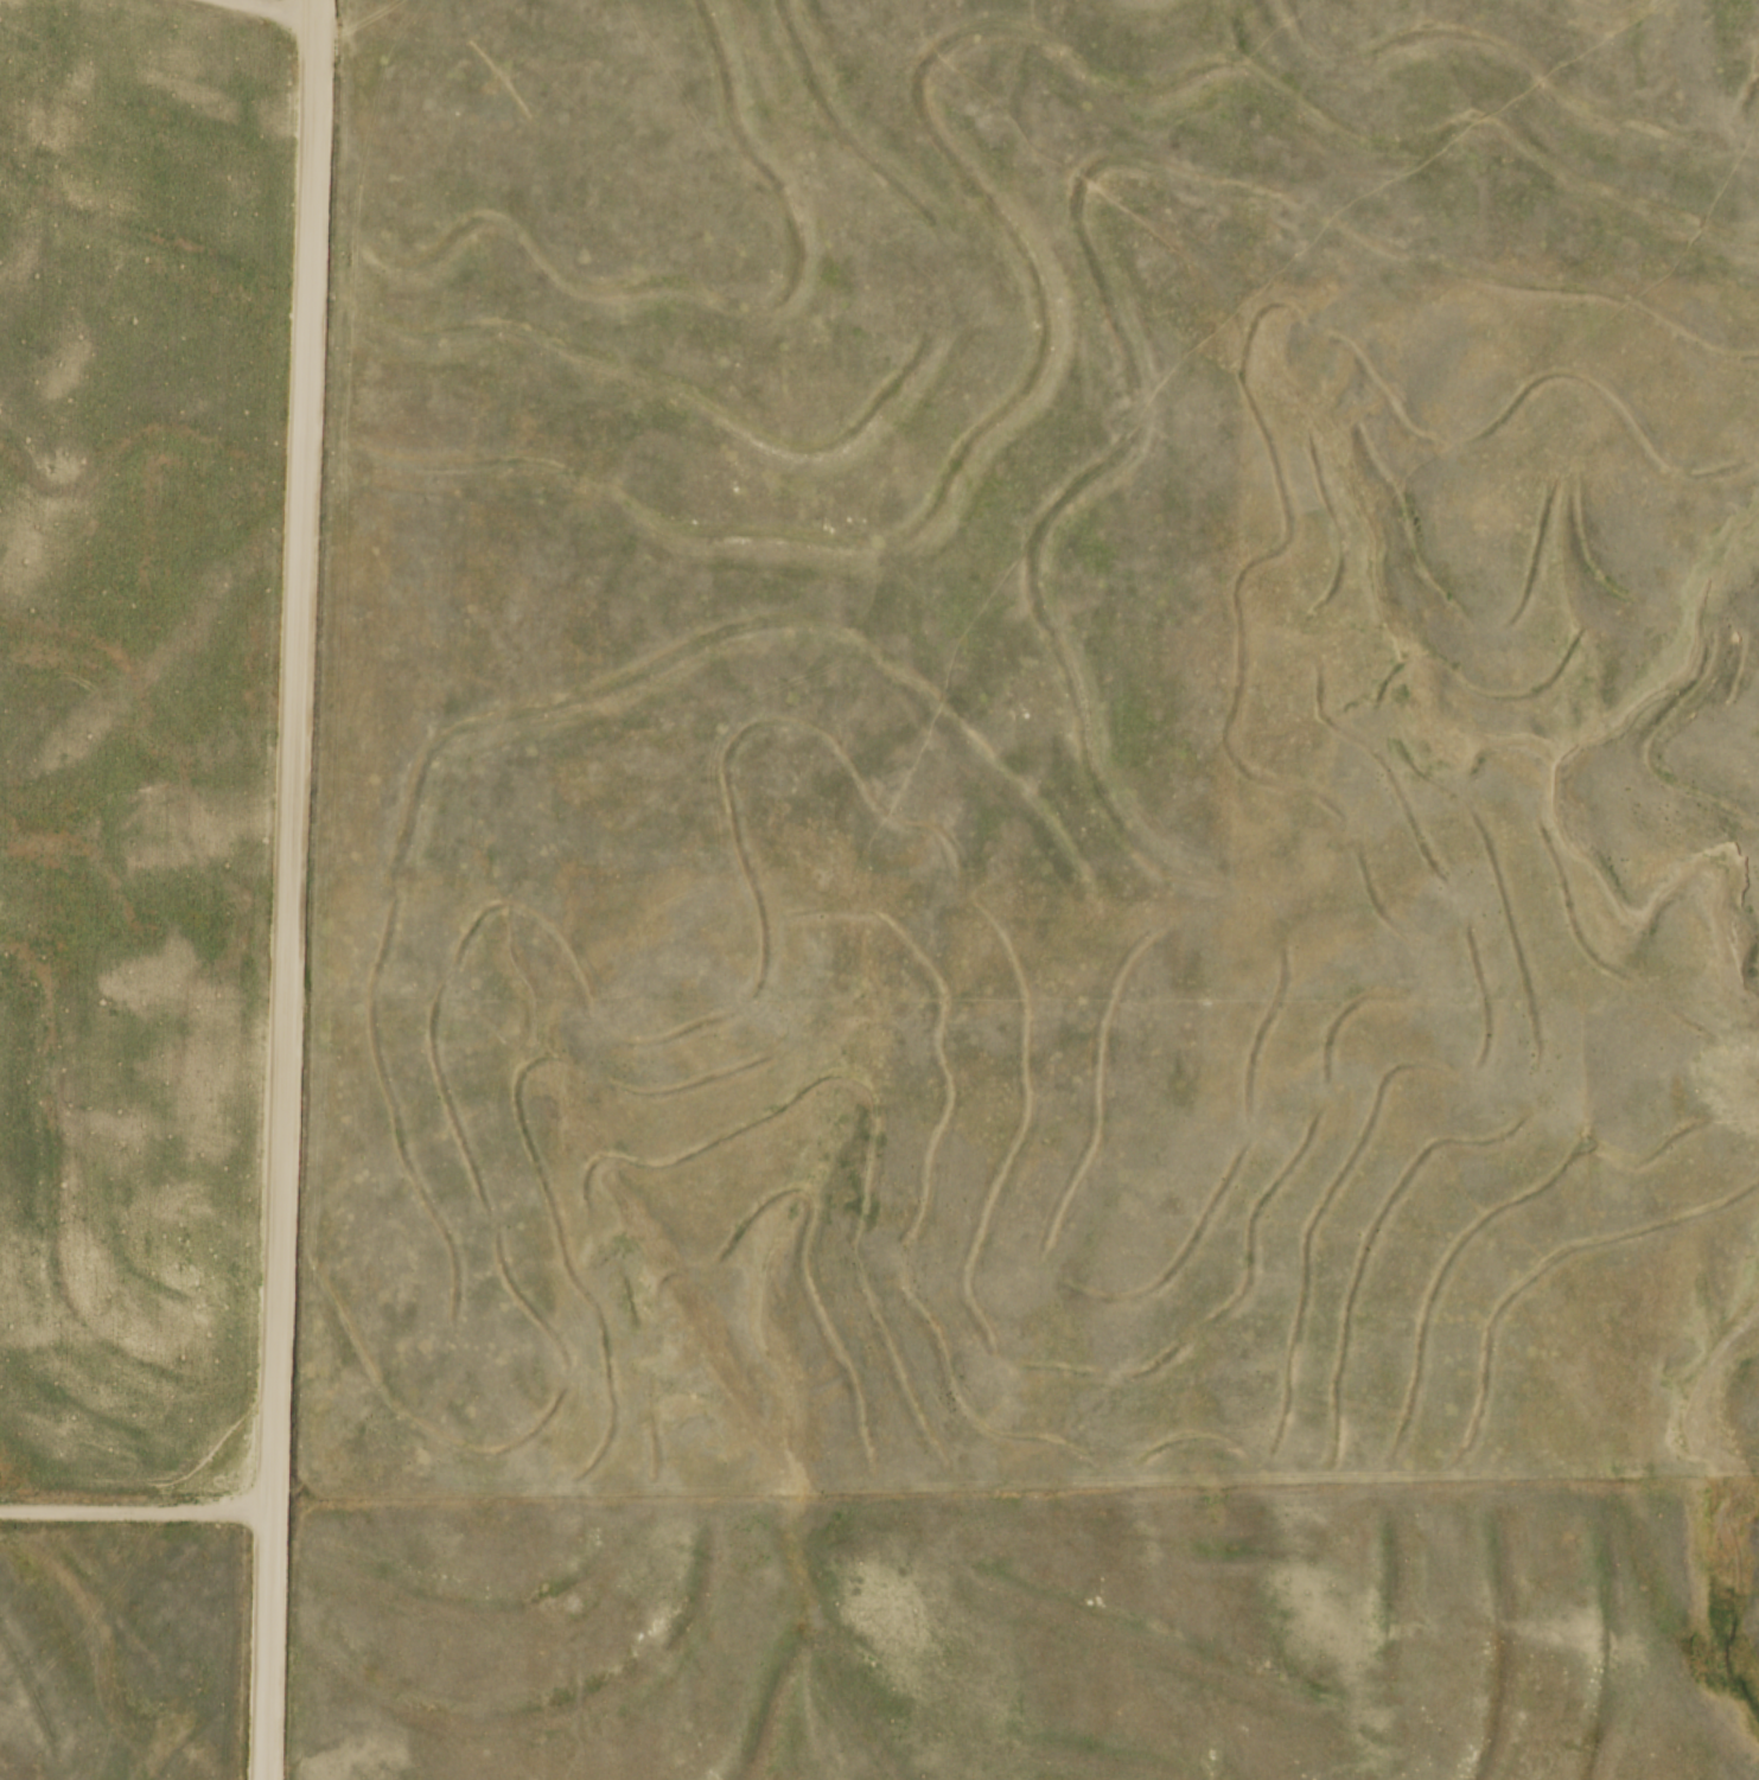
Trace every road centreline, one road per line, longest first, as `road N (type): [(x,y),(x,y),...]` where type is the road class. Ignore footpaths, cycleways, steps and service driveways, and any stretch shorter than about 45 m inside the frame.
road 1 (residential): [(270,1779),(322,0)]

